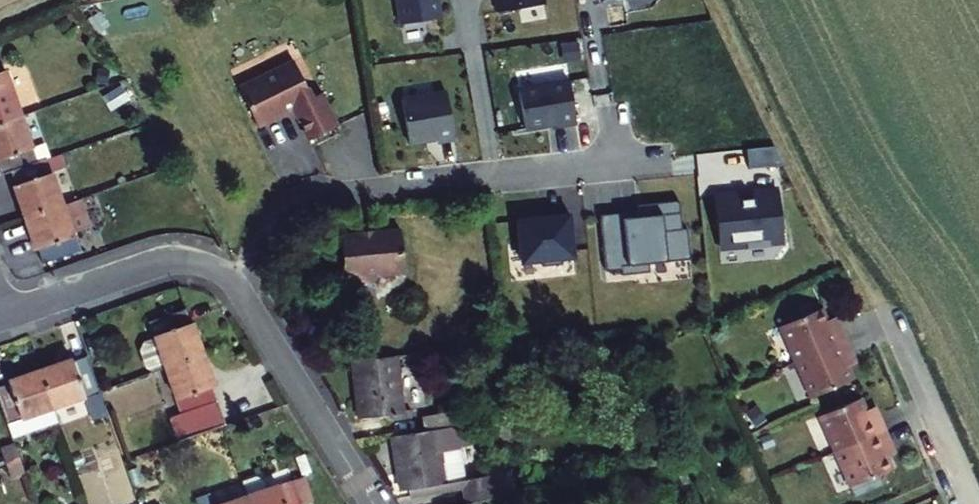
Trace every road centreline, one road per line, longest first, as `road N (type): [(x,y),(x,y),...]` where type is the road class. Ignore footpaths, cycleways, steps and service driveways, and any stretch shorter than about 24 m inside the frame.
road 1 (track): [(714,0),(823,223),(890,316)]
road 2 (residential): [(232,276),(264,222),(298,196),(498,174)]
road 3 (residential): [(232,276),(373,503)]
road 4 (residential): [(8,315),(172,261),(232,276)]
road 5 (residential): [(890,316),(973,503)]
road 6 (residential): [(498,174),(471,0)]
road 7 (residential): [(587,0),(612,163)]

